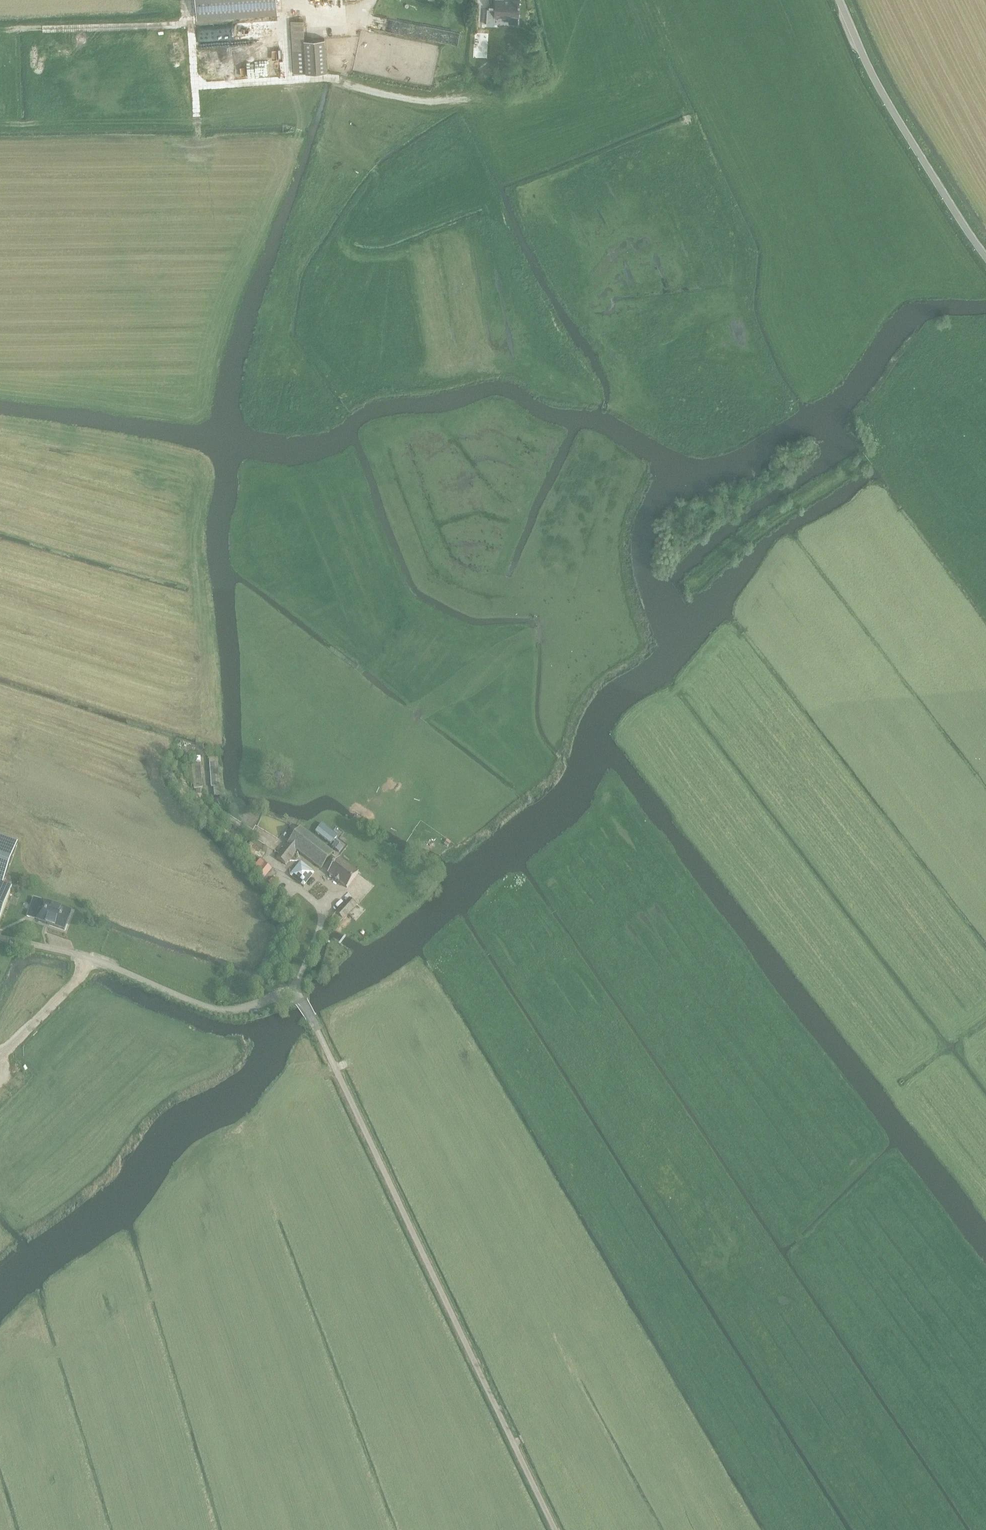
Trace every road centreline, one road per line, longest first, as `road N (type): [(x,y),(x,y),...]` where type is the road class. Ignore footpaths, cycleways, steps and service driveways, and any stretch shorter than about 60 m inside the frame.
road 1 (track): [(360,1057),(280,1109),(274,1167),(167,1288),(0,1386)]
road 2 (tertiary): [(985,256),(879,89),(838,0)]

